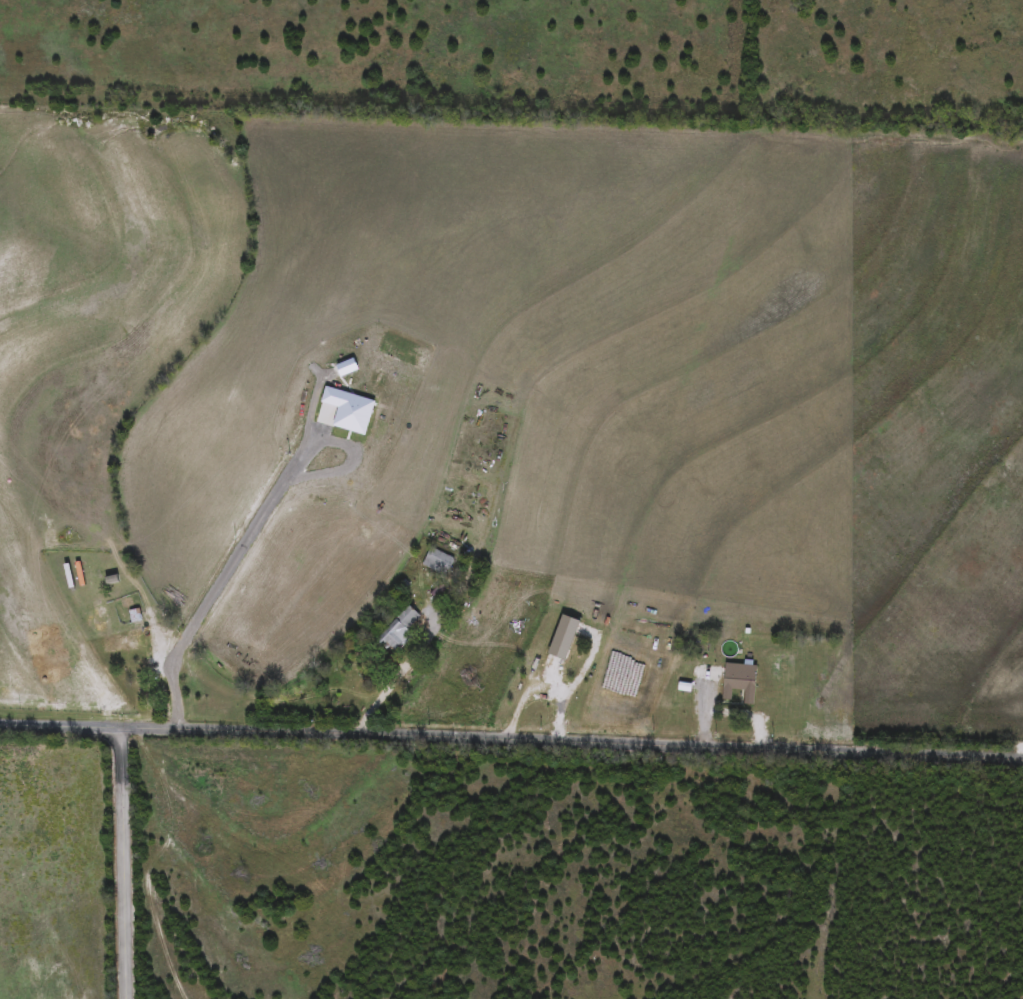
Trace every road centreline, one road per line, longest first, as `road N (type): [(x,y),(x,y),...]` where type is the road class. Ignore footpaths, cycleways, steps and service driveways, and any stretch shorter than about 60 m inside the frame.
road 1 (residential): [(0,726),(1022,757)]
road 2 (residential): [(128,724),(131,998)]

